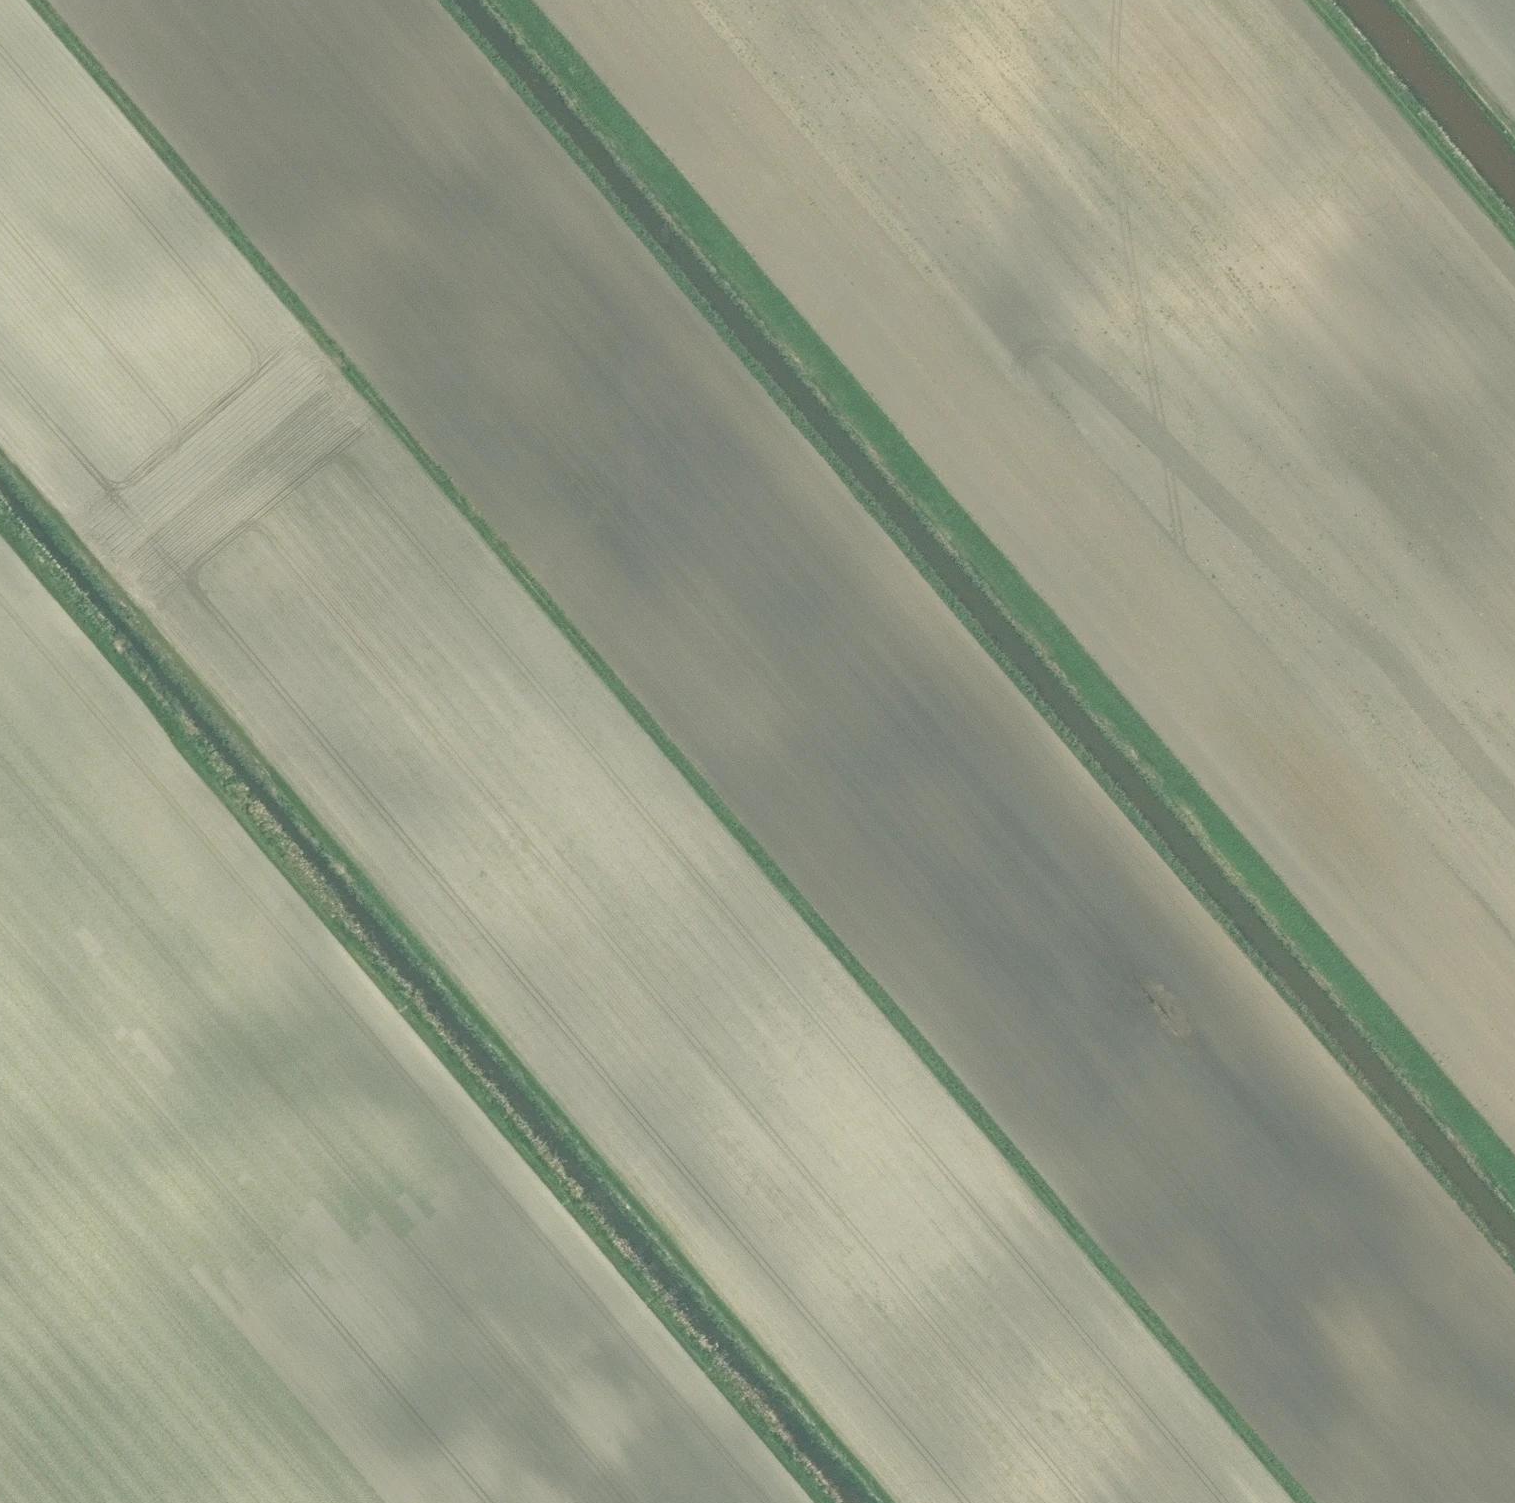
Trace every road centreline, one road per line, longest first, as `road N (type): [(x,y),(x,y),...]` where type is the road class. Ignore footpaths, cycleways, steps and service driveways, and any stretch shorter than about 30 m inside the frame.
road 1 (track): [(1320,0),(1514,229)]

